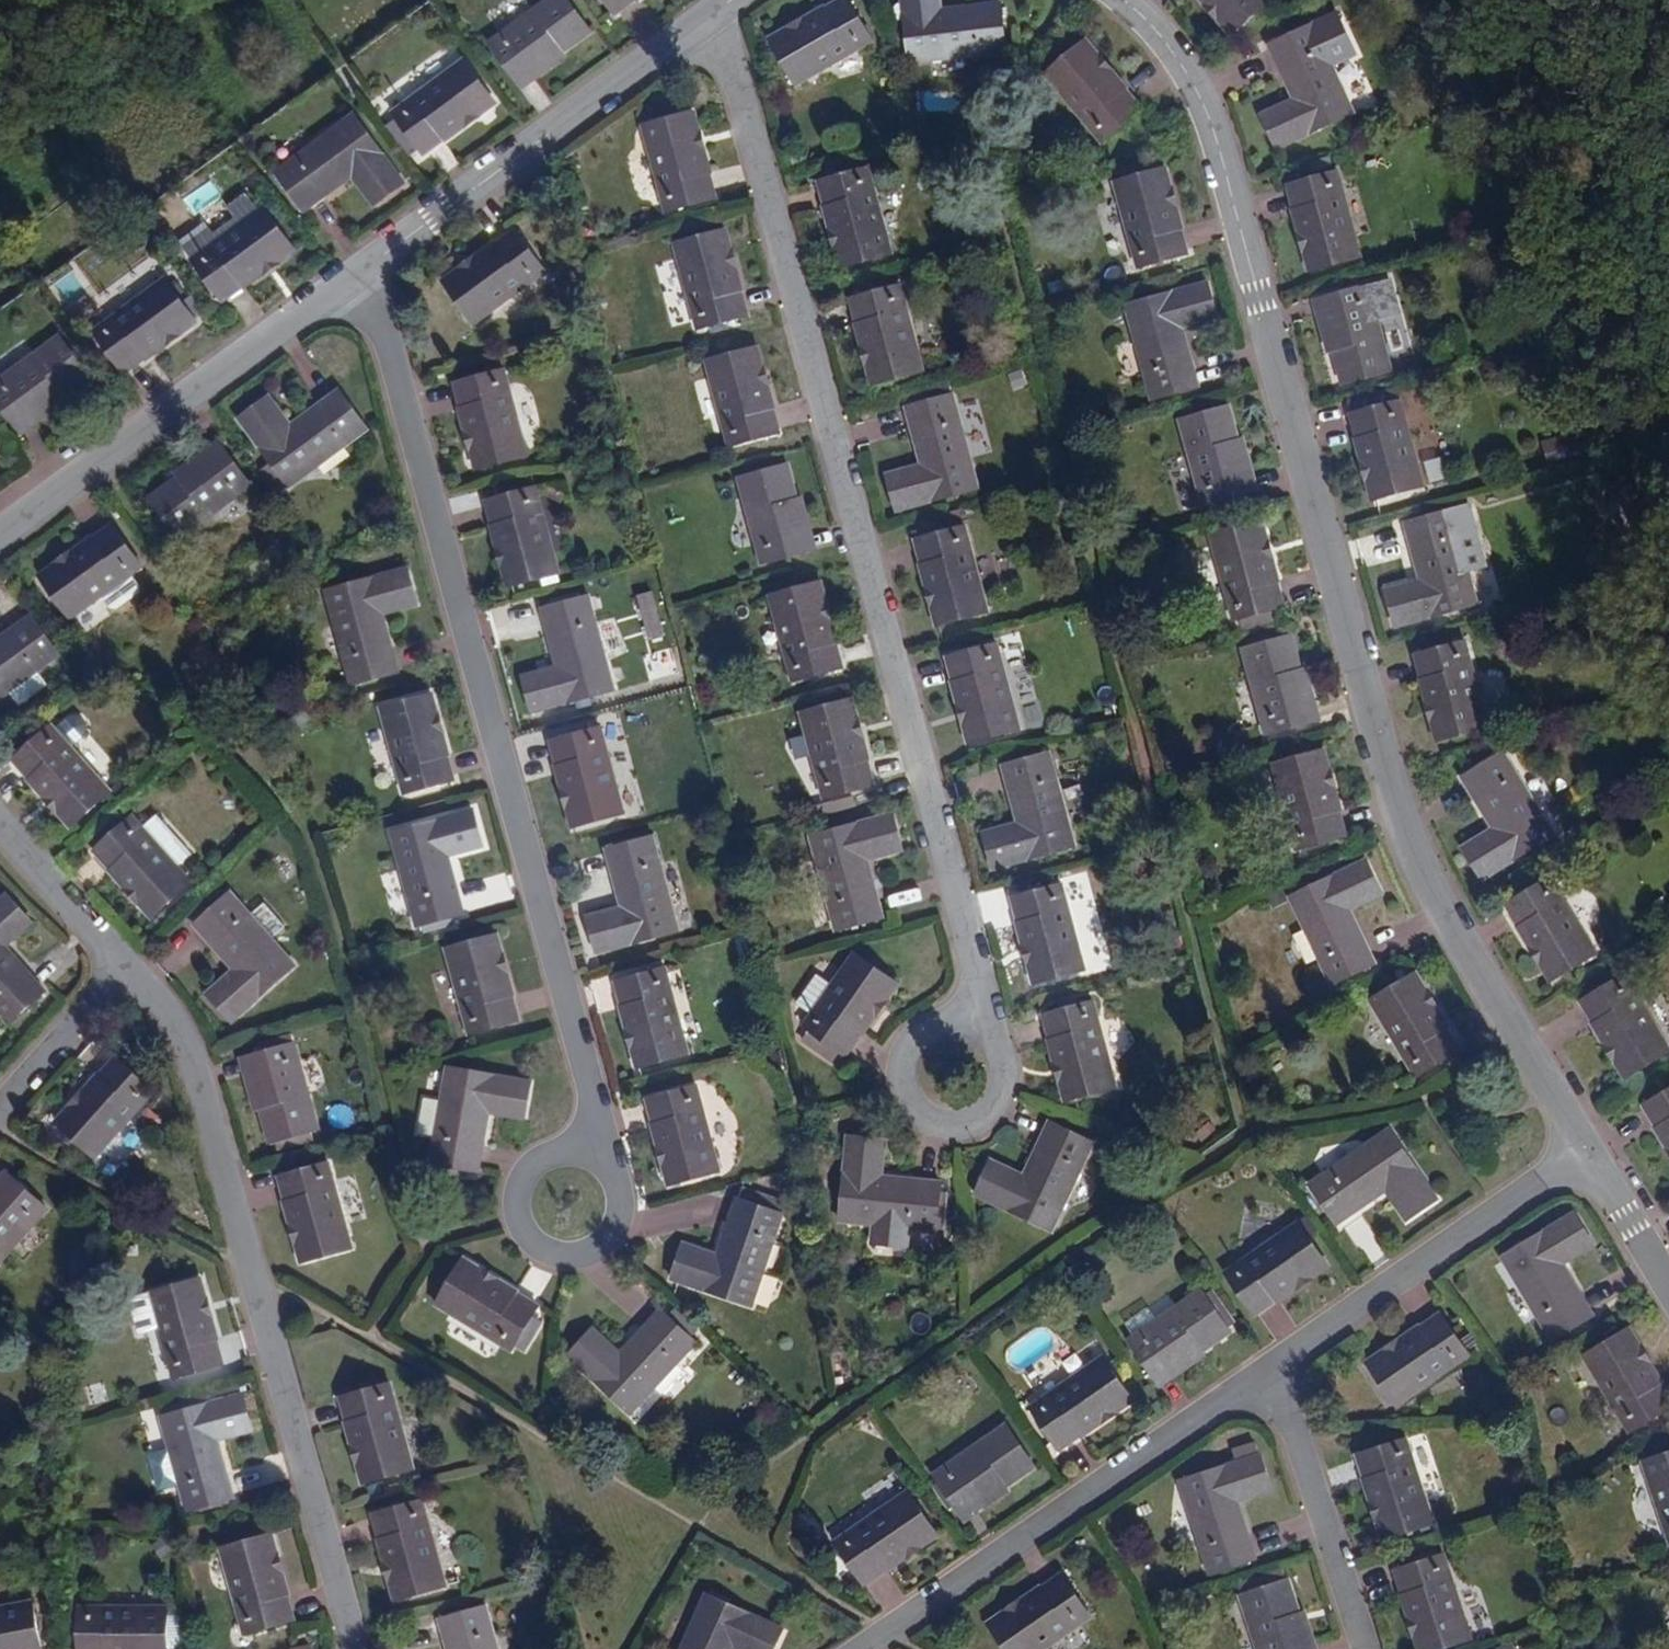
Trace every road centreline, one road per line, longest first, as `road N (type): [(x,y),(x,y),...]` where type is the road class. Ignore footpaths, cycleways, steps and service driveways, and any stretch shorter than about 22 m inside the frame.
road 1 (residential): [(1113,0),(1132,10),(1213,144),(1392,821),(1577,1151)]
road 2 (residential): [(708,17),(975,1018)]
road 3 (residential): [(360,267),(588,1145)]
road 4 (residential): [(128,952),(225,1101),(356,1617),(348,1648)]
road 5 (residential): [(1272,1370),(868,1648)]
road 6 (residential): [(0,529),(360,267)]
road 7 (residential): [(360,267),(708,17)]
road 8 (track): [(1540,0),(1600,225),(1668,380)]
road 9 (residential): [(1577,1151),(1272,1370)]
road 10 (residential): [(1356,1648),(1272,1370)]
road 11 (residential): [(975,1018),(956,1013),(919,1020),(904,1033),(891,1068),(893,1087),(916,1118),(952,1128),(987,1114)]
road 12 (residential): [(588,1145),(569,1141),(533,1151),(520,1165),(509,1200),(522,1235),(537,1248),(573,1256)]
road 13 (residential): [(128,952),(0,1102)]
road 14 (residential): [(0,808),(128,952)]
road 15 (residential): [(1577,1151),(1668,1302)]
road 16 (residential): [(573,1256),(607,1239),(624,1206),(616,1169),(588,1145)]

